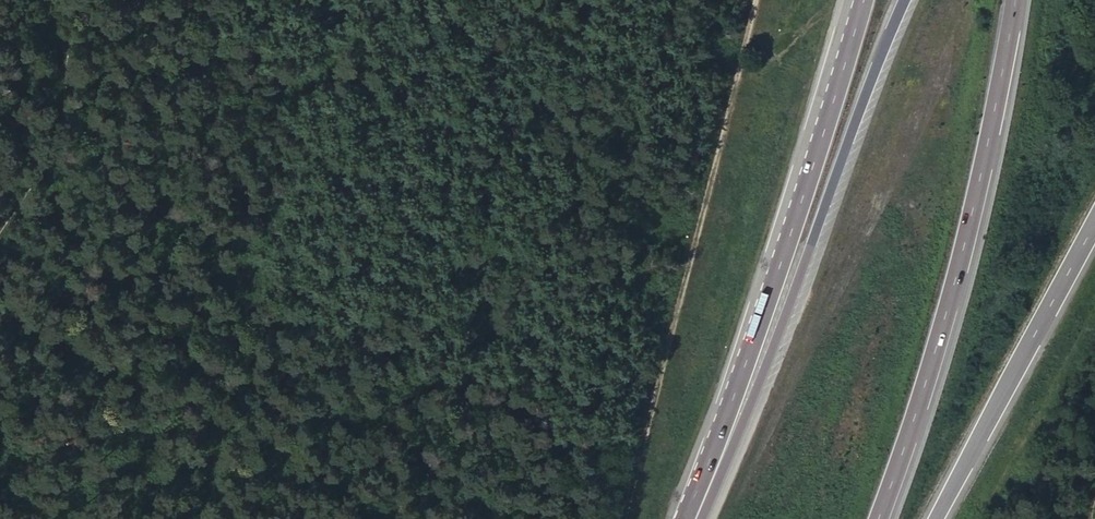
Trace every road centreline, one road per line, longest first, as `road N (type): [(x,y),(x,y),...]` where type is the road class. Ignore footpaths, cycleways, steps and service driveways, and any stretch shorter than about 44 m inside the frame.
road 1 (trunk): [(878,518),(974,203),(1013,0)]
road 2 (track): [(623,518),(758,0)]
road 3 (trunk): [(933,518),(1094,223)]
road 4 (trunk): [(904,0),(810,246),(792,260)]
road 5 (trunk): [(792,260),(693,518)]
road 6 (trunk): [(861,0),(789,240),(792,260)]

